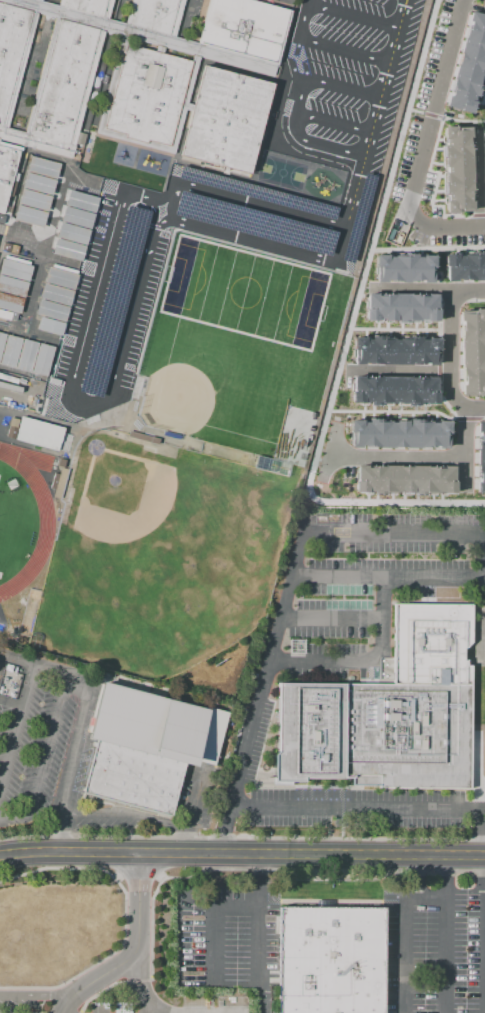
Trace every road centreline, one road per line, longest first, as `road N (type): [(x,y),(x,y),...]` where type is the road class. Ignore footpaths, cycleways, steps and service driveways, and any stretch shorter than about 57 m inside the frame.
road 1 (tertiary): [(0,860),(484,857)]
road 2 (residential): [(465,0),(409,207),(427,227),(484,226)]
road 3 (residential): [(449,287),(449,392),(466,408),(467,489)]
road 4 (residential): [(332,453),(466,456)]

